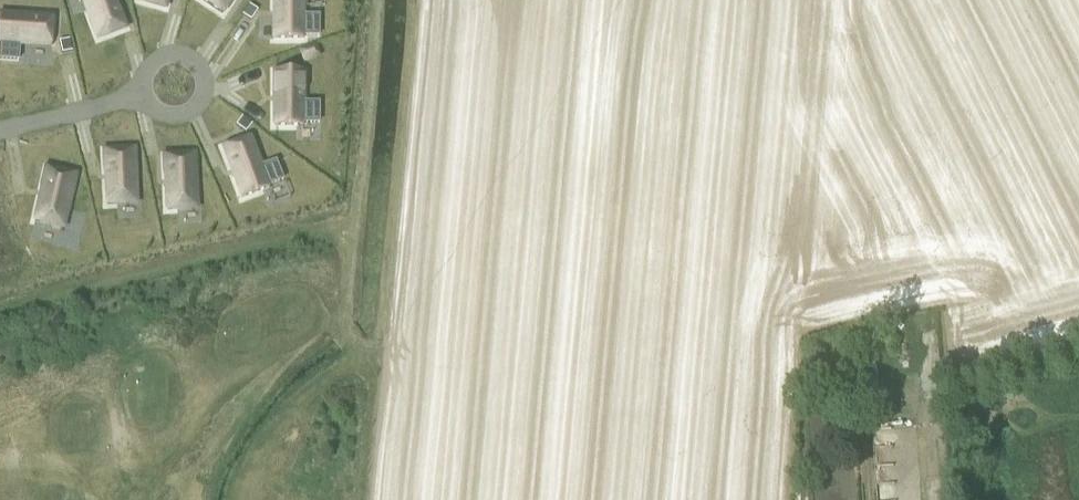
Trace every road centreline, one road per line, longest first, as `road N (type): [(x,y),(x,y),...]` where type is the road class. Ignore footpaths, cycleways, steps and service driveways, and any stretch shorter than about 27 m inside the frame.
road 1 (track): [(925,280),(934,479)]

